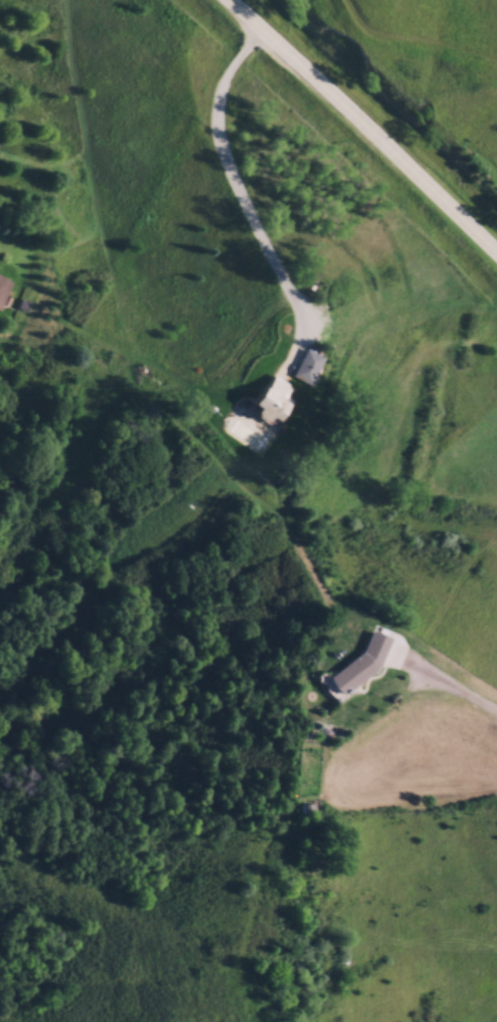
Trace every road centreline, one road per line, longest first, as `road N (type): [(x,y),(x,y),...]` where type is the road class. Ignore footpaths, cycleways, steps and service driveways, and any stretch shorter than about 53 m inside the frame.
road 1 (secondary): [(496,269),(207,0)]

